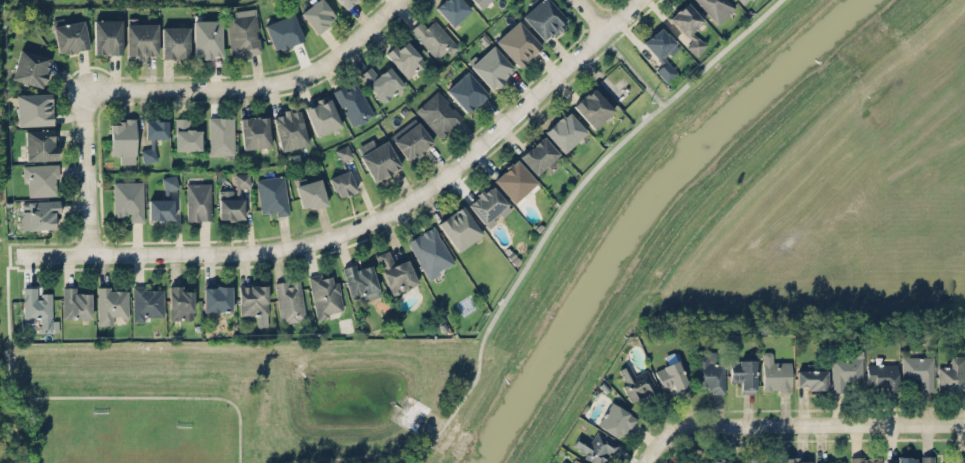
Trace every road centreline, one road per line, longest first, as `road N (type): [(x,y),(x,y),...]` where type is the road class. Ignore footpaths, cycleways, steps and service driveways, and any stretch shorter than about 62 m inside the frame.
road 1 (residential): [(24,258),(278,249),(373,223),(448,176),(639,0)]
road 2 (residential): [(399,0),(347,47),(281,82),(86,91),(90,258)]
road 3 (residential): [(650,462),(693,426),(964,423)]

